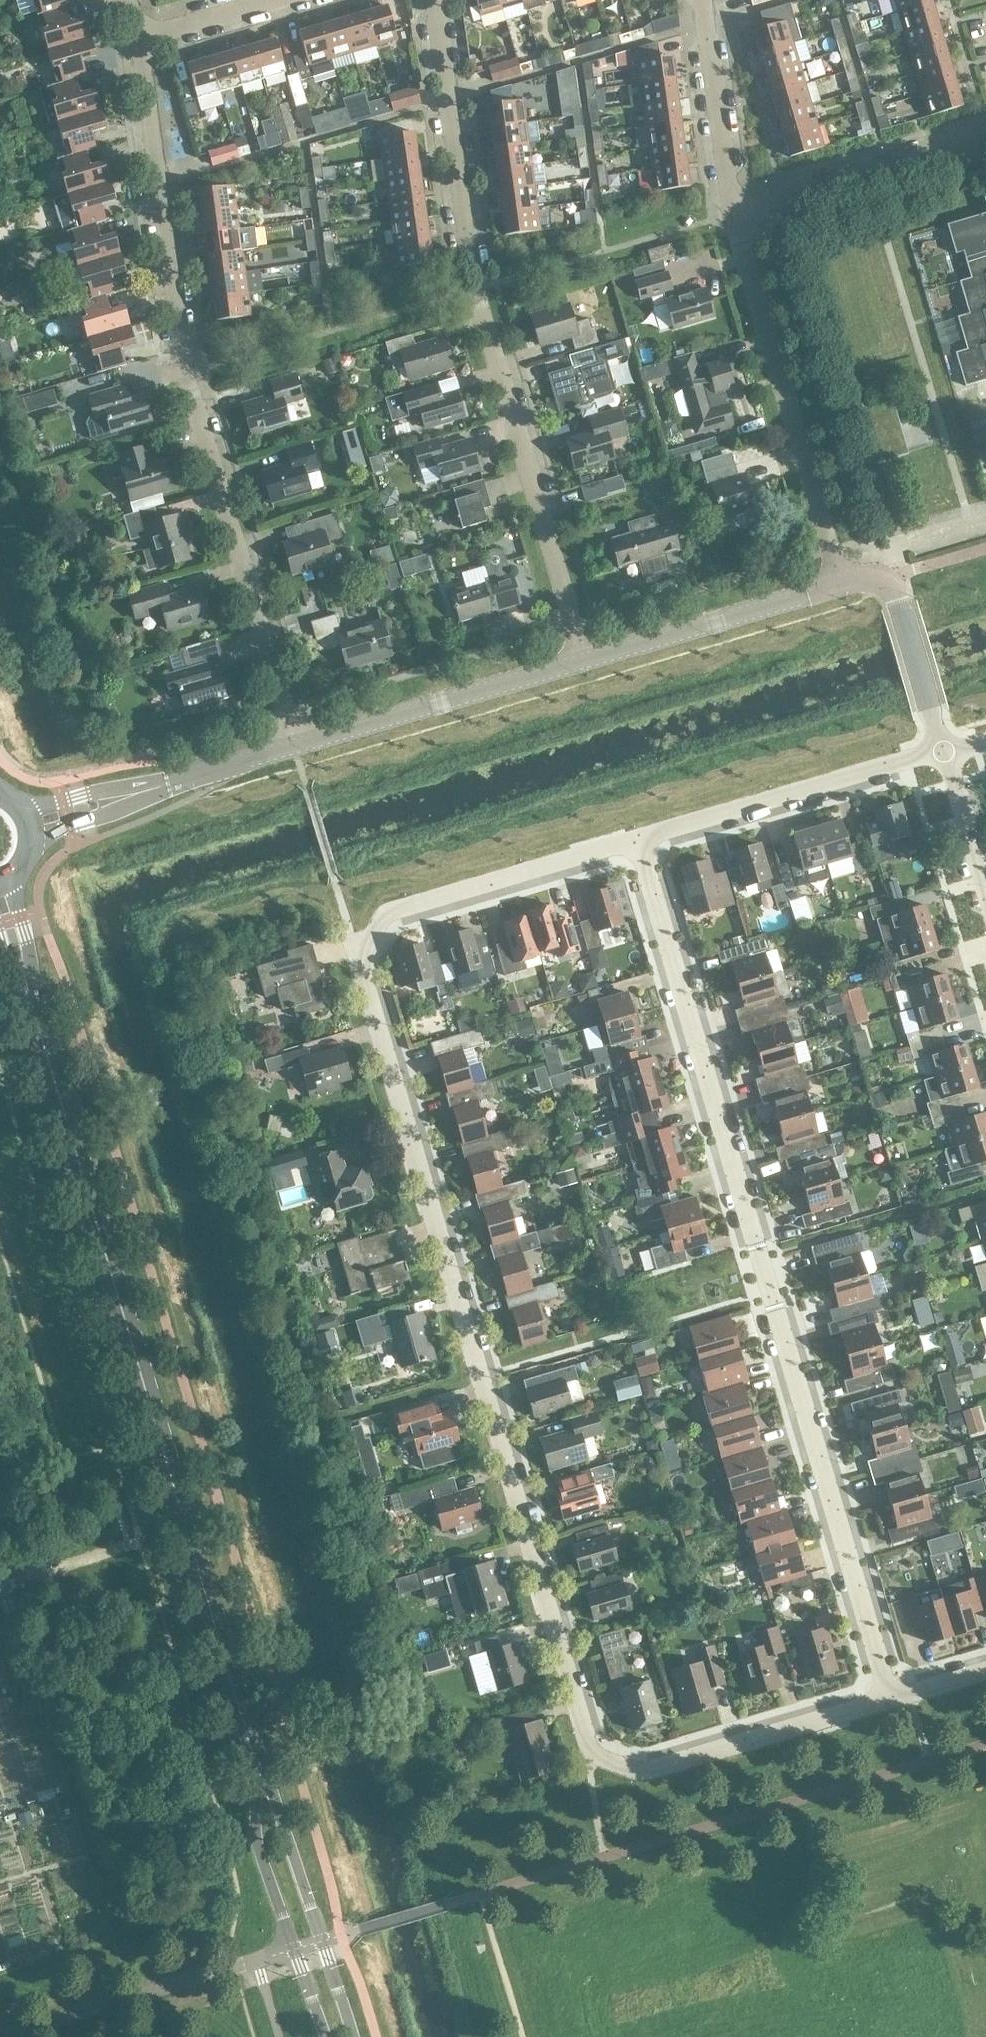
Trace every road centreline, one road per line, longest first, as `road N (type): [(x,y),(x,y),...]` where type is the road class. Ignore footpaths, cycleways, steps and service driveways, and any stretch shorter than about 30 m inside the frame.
road 1 (residential): [(894,1699),(633,1771),(597,1751),(447,1249),(361,955),(387,920),(643,844)]
road 2 (residential): [(894,1699),(643,844)]
road 3 (tertiary): [(262,1781),(23,974)]
road 4 (residential): [(297,750),(191,354),(149,37)]
road 5 (residential): [(599,660),(478,299),(435,0)]
road 6 (residential): [(842,586),(734,215)]
road 7 (residential): [(297,750),(599,660)]
road 8 (residential): [(643,844),(944,756)]
road 9 (unclassified): [(14,2036),(293,1955)]
road 10 (residential): [(985,139),(734,215)]
road 11 (residential): [(599,660),(842,586)]
road 12 (residential): [(734,215),(702,0)]
road 13 (residential): [(944,756),(892,583)]
road 14 (tertiary): [(262,1781),(257,1840),(293,1955)]
road 15 (tertiary): [(325,1945),(276,1795),(262,1781)]
road 16 (residential): [(134,797),(297,750)]
road 17 (residential): [(985,892),(944,756)]
road 18 (residential): [(149,37),(275,0)]

